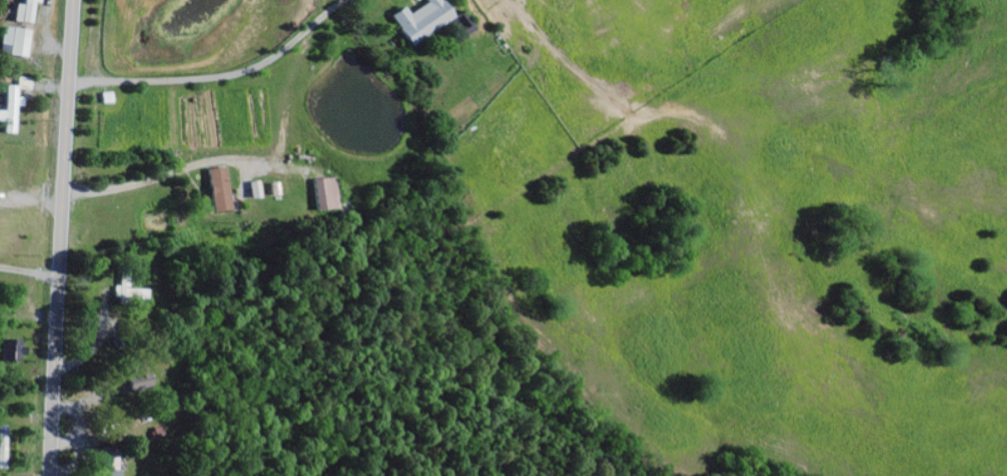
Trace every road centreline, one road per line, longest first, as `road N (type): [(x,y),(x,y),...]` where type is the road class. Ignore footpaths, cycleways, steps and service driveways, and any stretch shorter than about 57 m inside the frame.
road 1 (secondary): [(49,475),(73,0)]

